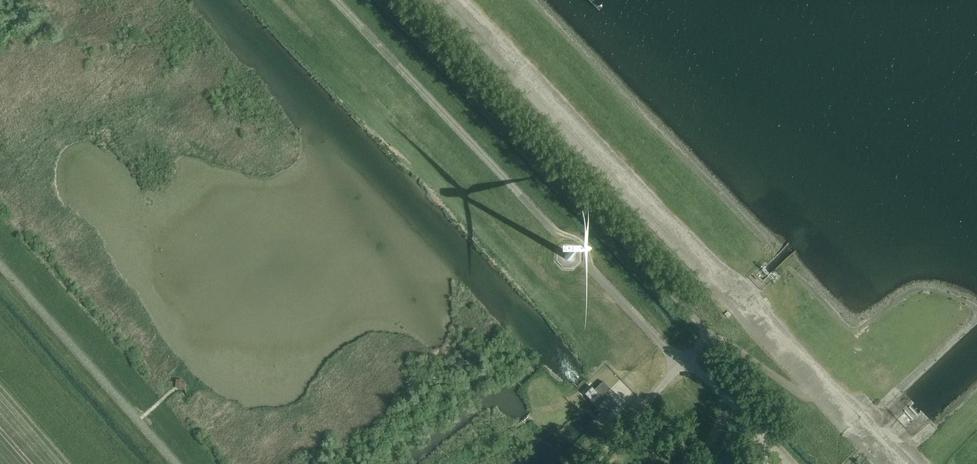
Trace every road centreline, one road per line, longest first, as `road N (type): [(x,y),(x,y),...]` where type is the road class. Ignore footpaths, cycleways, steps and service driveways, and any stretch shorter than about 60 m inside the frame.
road 1 (unclassified): [(709,334),(595,463)]

